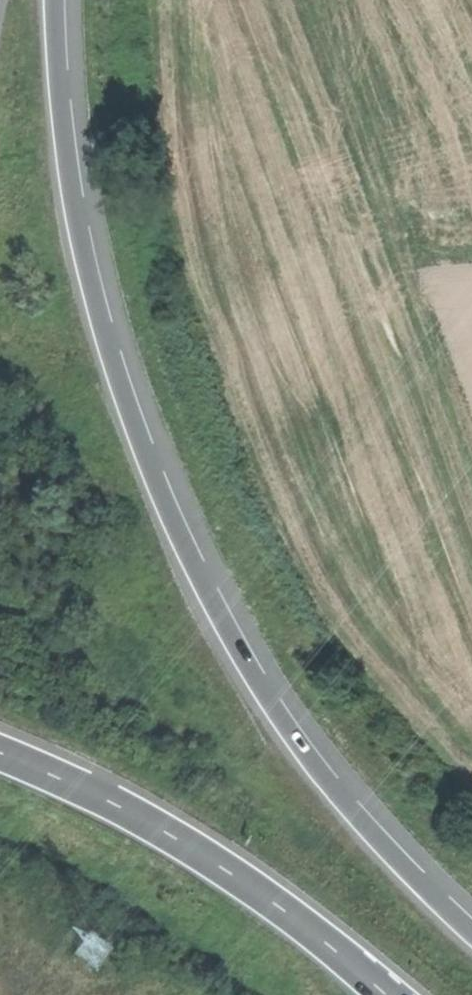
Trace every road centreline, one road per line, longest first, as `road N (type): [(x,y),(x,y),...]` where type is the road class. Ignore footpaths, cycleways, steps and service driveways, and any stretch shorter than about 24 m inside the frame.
road 1 (motorway): [(471,934),(338,792),(274,705),(159,485),(85,252),(66,150),(59,0)]
road 2 (track): [(471,434),(312,0)]
road 3 (primary): [(387,994),(303,924),(194,850),(0,753)]

